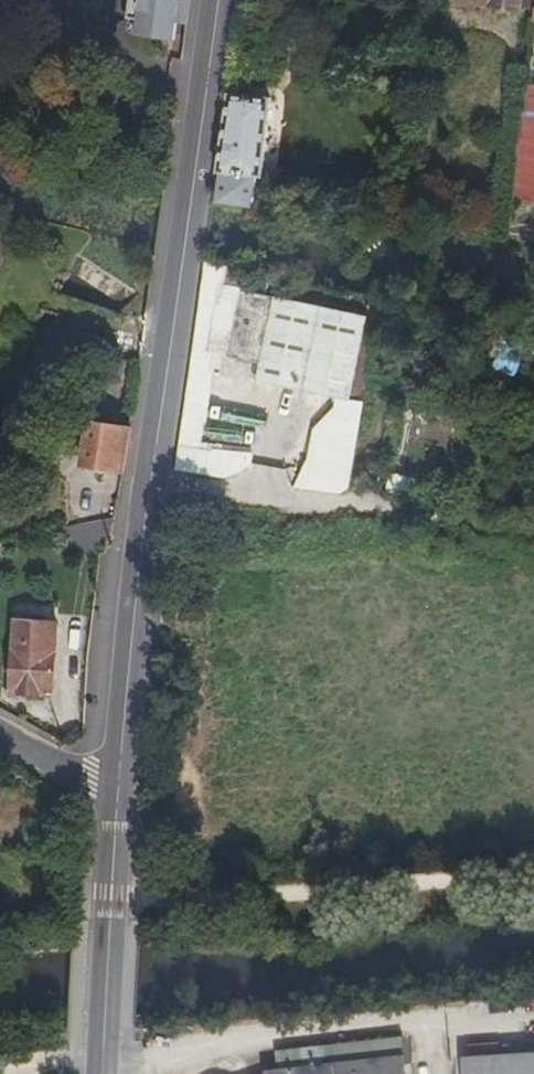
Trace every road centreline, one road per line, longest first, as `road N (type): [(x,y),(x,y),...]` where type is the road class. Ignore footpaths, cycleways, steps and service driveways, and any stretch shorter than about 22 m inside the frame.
road 1 (tertiary): [(115,791),(140,522),(216,0)]
road 2 (tertiary): [(101,1073),(115,791)]
road 3 (track): [(351,514),(368,501),(533,541)]
road 4 (residential): [(0,732),(115,791)]

